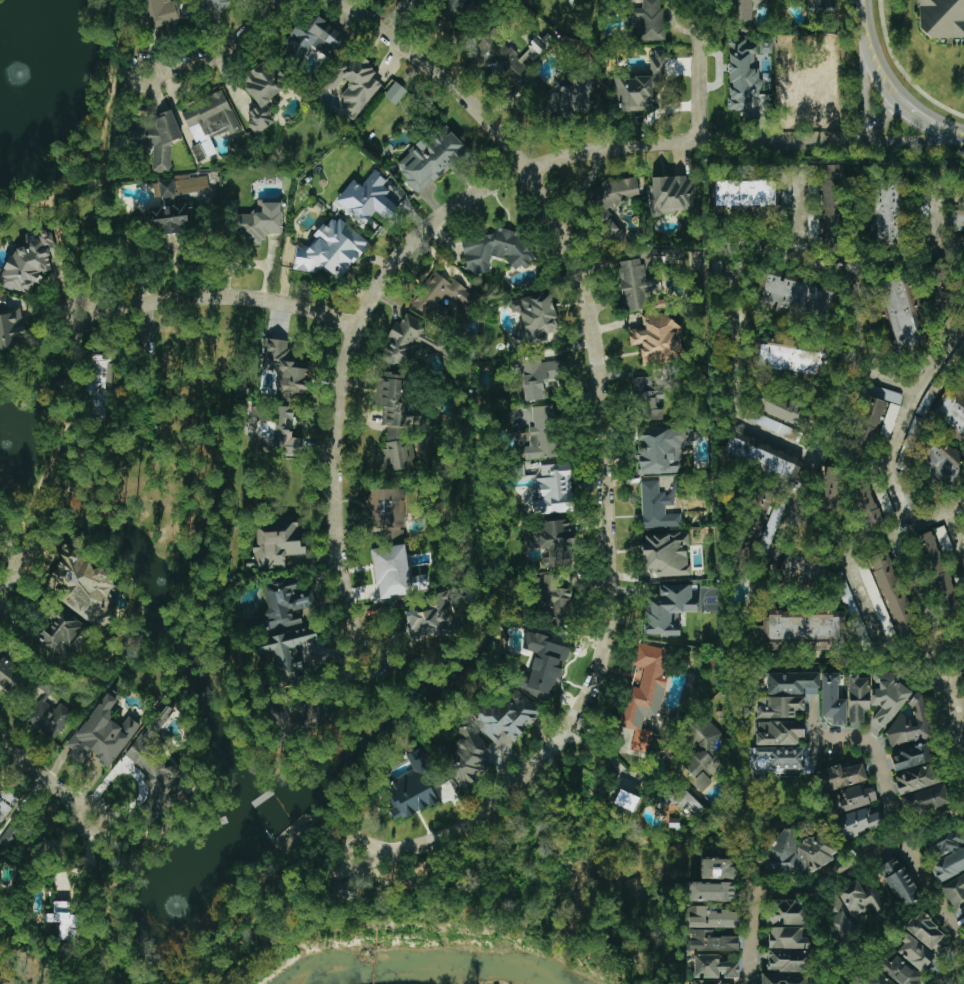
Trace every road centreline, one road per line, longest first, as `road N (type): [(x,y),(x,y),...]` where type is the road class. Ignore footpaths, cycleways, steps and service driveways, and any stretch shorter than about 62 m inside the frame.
road 1 (residential): [(372,854),(393,855),(464,828),(531,775),(578,719),(607,645),(613,570),(591,312),(563,230),(490,120),(342,0)]
road 2 (residential): [(364,662),(336,514),(338,402),(356,325),(406,249),(495,185),(570,156),(644,144),(863,139),(900,101)]
road 3 (residential): [(92,309),(251,298),(356,325)]
road 4 (residential): [(700,141),(699,0)]
road 5 (residential): [(273,0),(207,58),(159,74)]
road 6 (tertiary): [(867,15),(863,139)]

